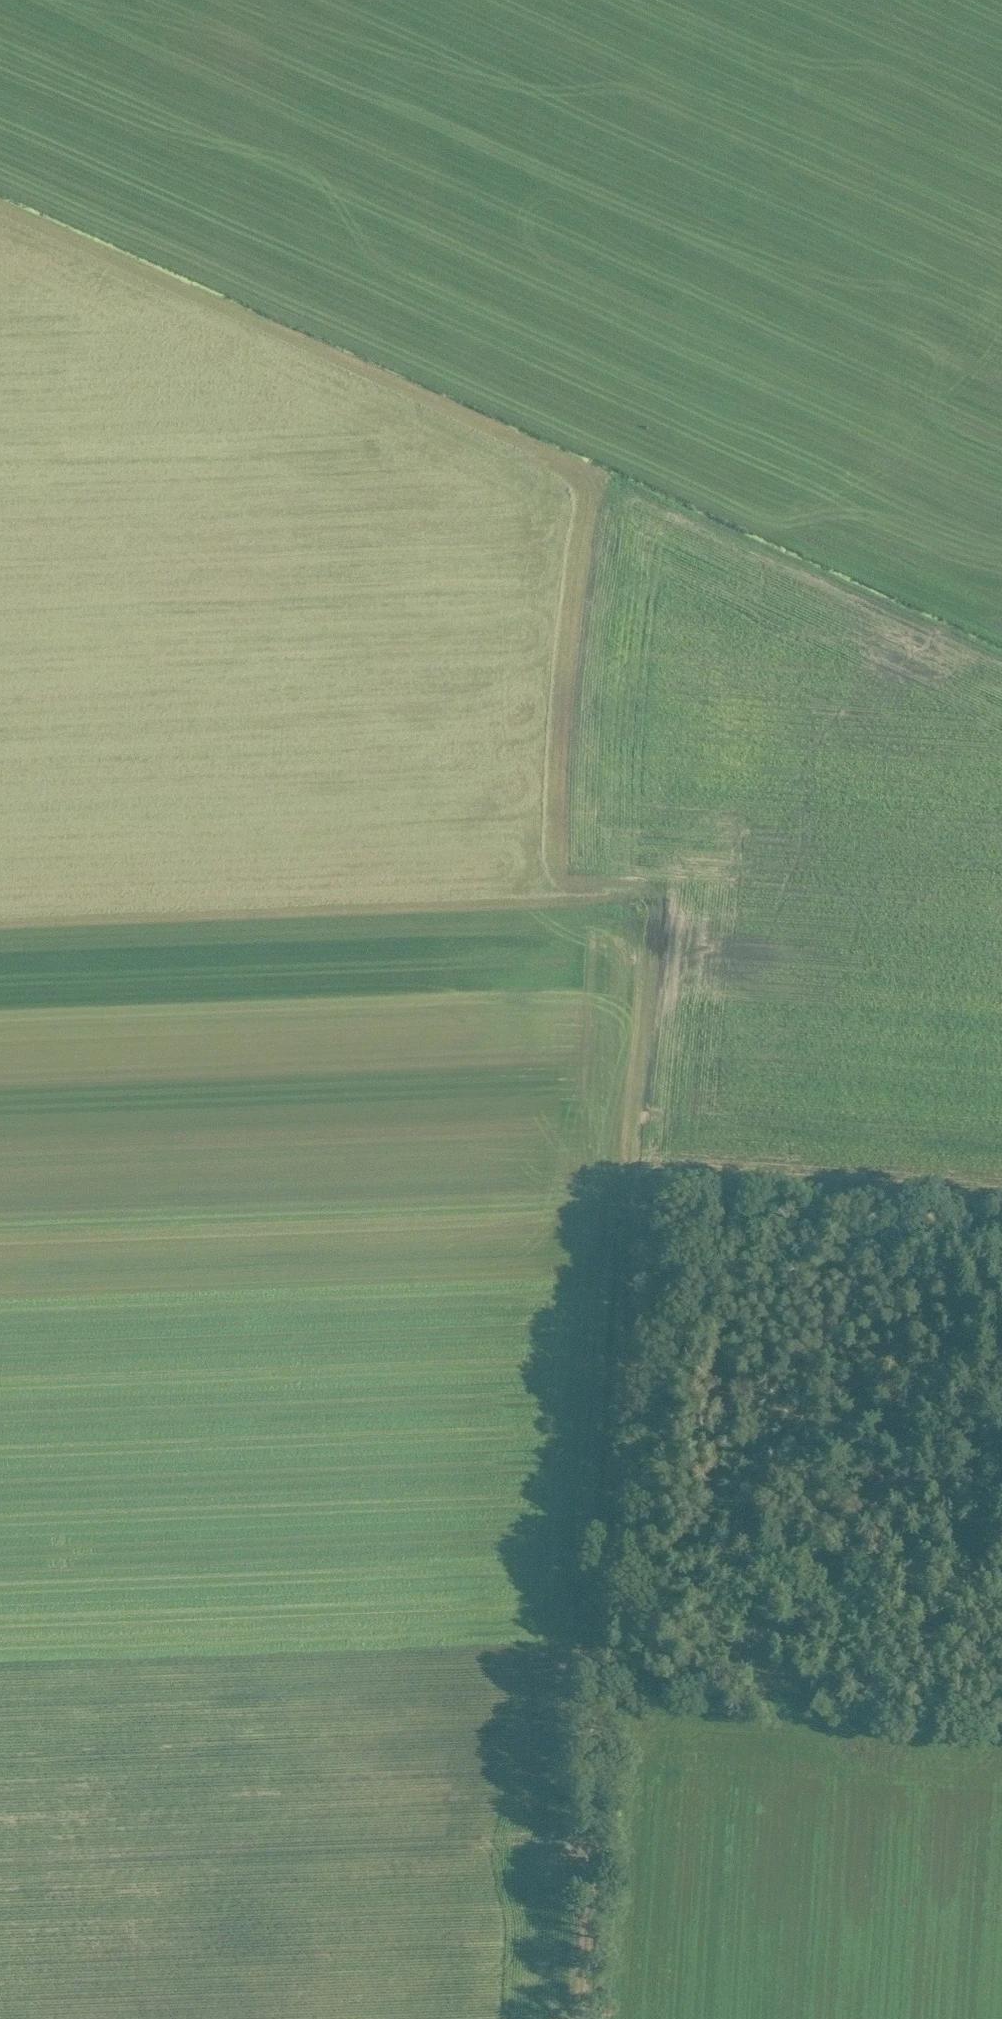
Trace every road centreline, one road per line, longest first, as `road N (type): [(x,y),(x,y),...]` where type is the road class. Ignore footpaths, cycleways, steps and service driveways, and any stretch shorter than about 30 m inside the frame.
road 1 (track): [(570,2018),(621,1173)]

